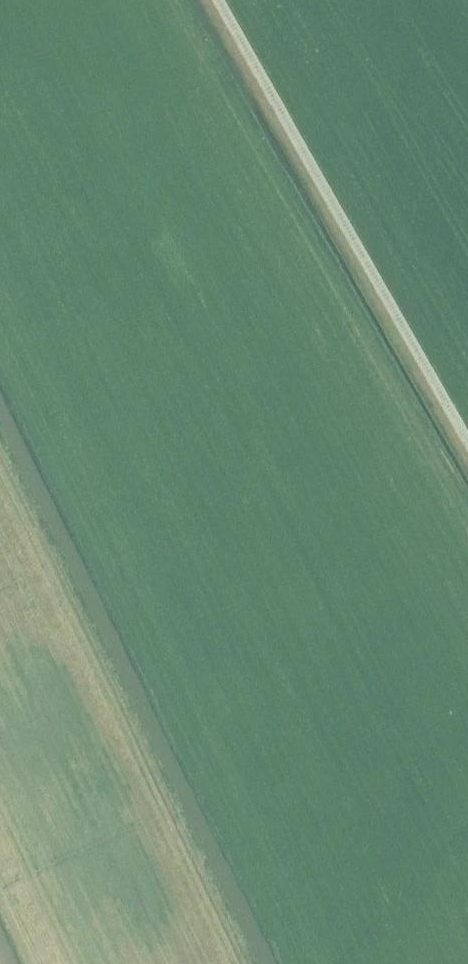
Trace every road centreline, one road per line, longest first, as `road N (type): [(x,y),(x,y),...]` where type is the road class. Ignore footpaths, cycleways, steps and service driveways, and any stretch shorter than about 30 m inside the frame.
road 1 (track): [(467,439),(223,0)]

